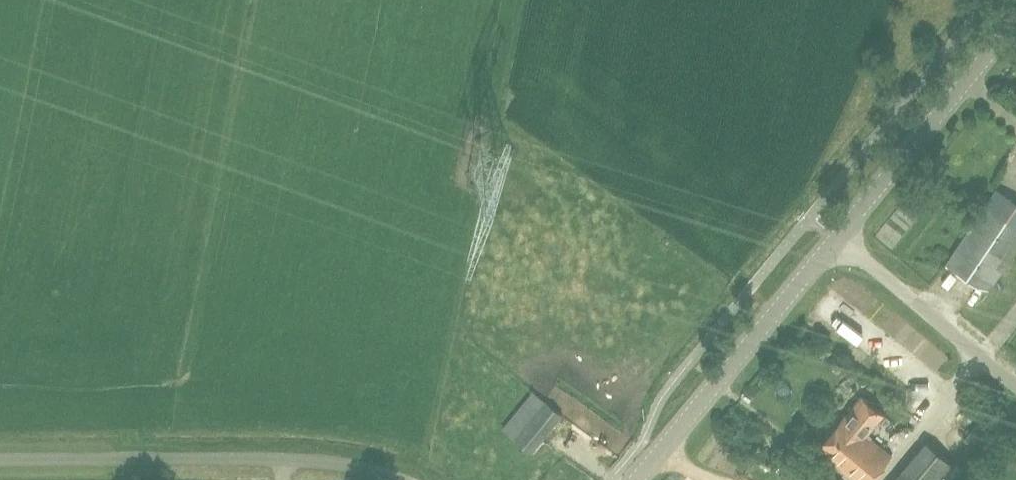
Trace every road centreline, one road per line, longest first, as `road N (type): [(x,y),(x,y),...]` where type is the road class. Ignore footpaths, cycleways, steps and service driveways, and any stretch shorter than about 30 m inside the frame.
road 1 (unclassified): [(420,479),(370,459),(0,456)]
road 2 (tertiary): [(639,479),(839,239)]
road 3 (tertiary): [(839,239),(1015,21)]
road 4 (unclassified): [(839,239),(1015,390)]

